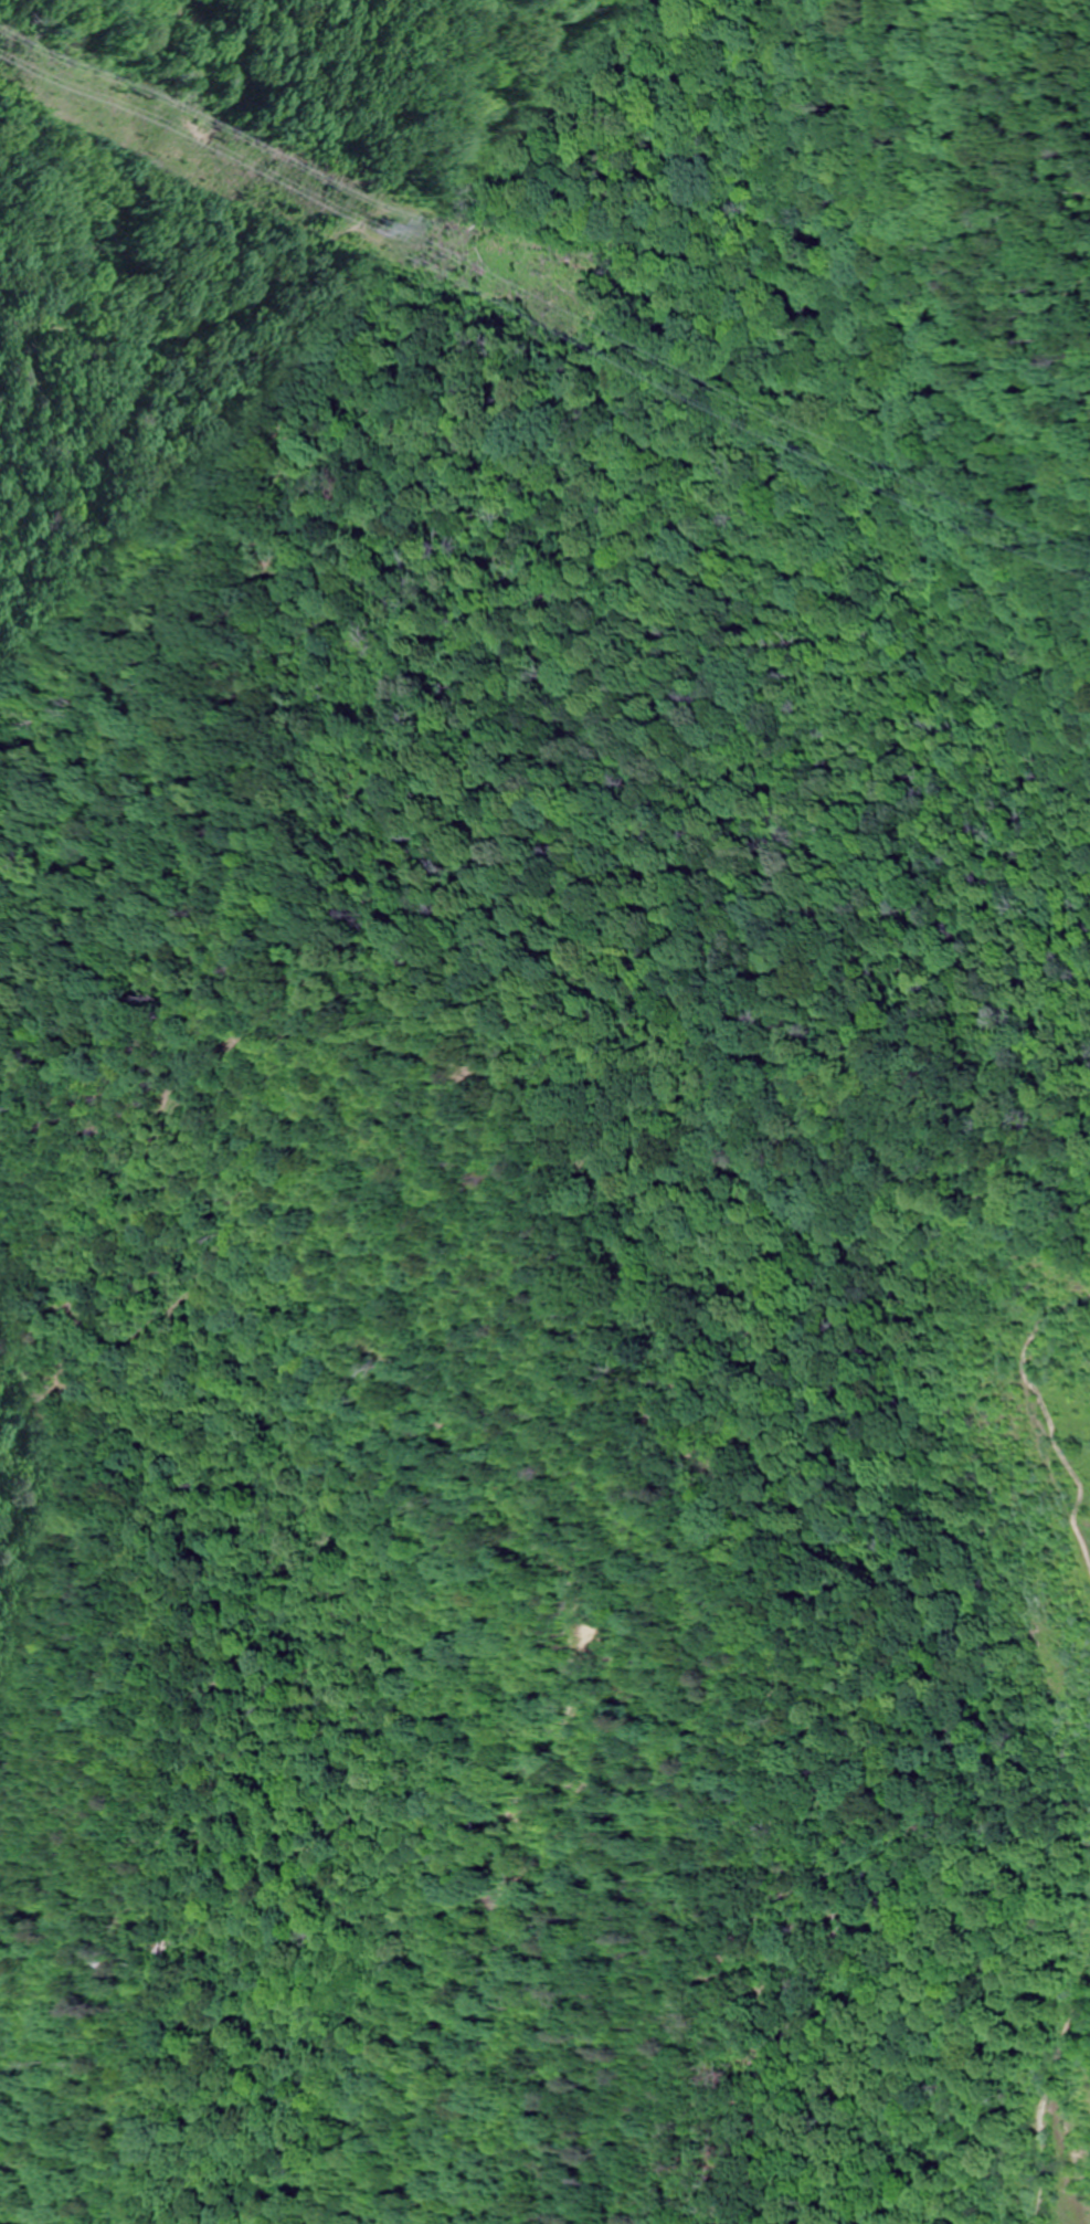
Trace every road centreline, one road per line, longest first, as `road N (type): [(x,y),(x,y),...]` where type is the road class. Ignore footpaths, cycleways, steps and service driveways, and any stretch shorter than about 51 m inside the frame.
road 1 (track): [(1035,2223),(1051,2108),(987,1724),(946,1653),(960,1595),(1034,1492),(1078,1395),(1073,1274),(1024,1114),(828,826),(655,636),(634,508),(627,0)]
road 2 (track): [(0,1248),(212,1193),(288,1219),(383,1275),(486,1521),(576,1789),(667,1916),(878,2039),(1051,2108)]

